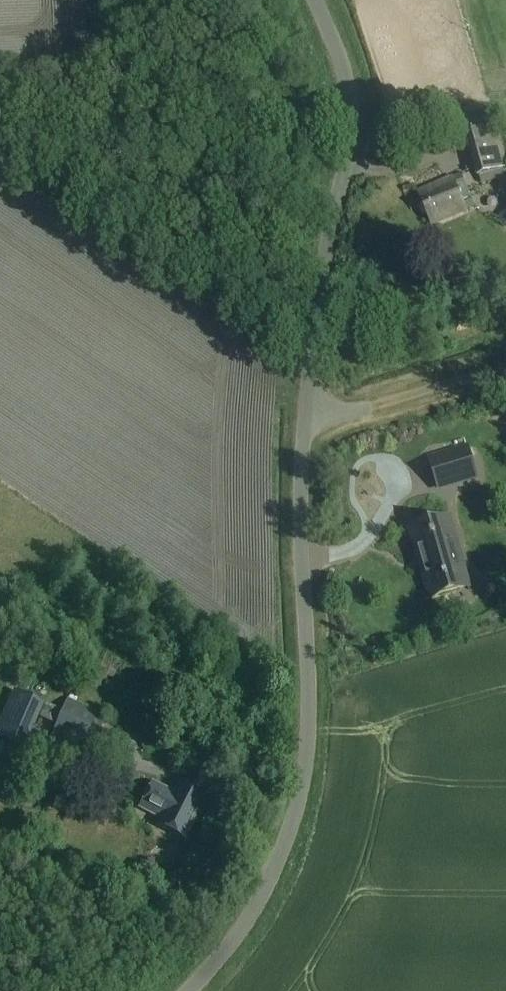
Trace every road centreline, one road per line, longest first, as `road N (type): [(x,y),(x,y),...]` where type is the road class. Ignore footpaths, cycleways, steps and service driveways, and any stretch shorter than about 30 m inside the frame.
road 1 (unclassified): [(187,990),(226,950),(273,872),(297,807),(309,727),(304,421)]
road 2 (unclassified): [(315,0),(332,36),(349,133),(304,421)]
road 3 (track): [(505,369),(304,421)]

